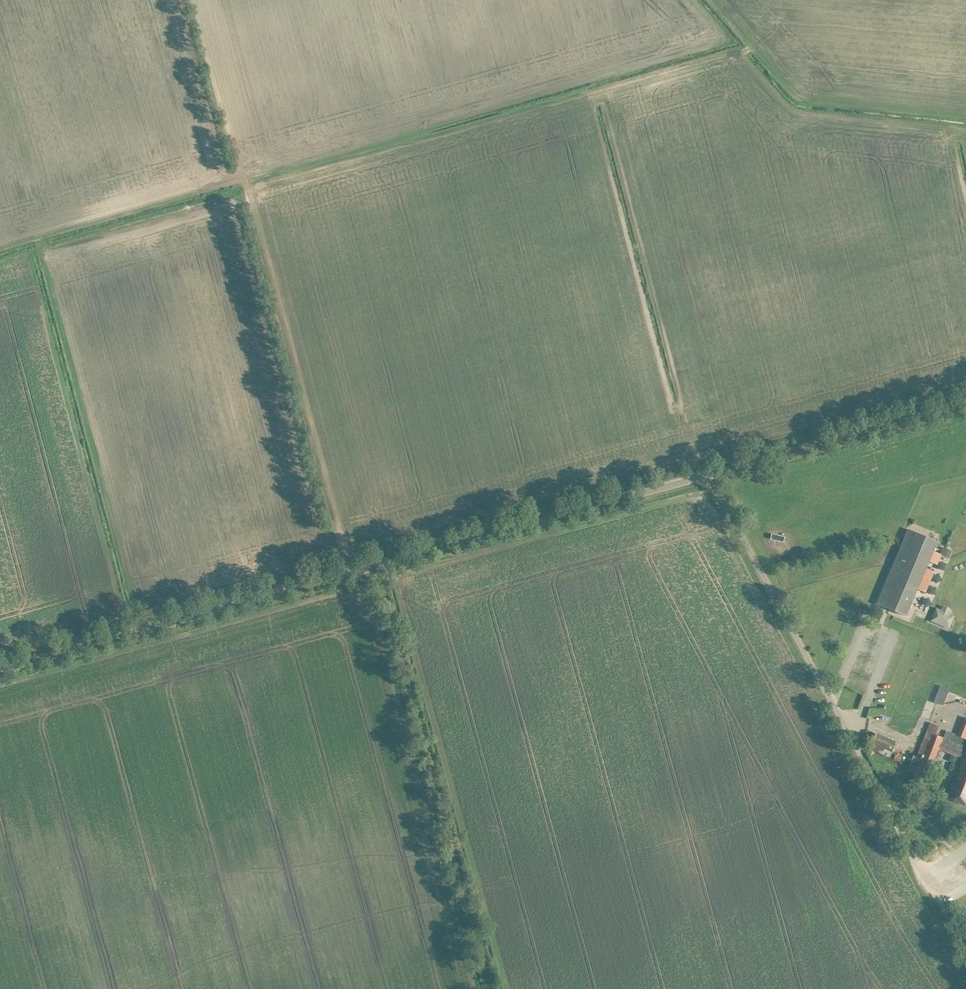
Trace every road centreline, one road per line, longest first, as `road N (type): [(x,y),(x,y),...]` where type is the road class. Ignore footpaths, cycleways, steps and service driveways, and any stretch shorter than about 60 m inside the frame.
road 1 (unclassified): [(0,669),(706,475)]
road 2 (unclassified): [(942,901),(706,475)]
road 3 (track): [(371,566),(486,988)]
road 4 (unclassified): [(706,475),(965,404)]

